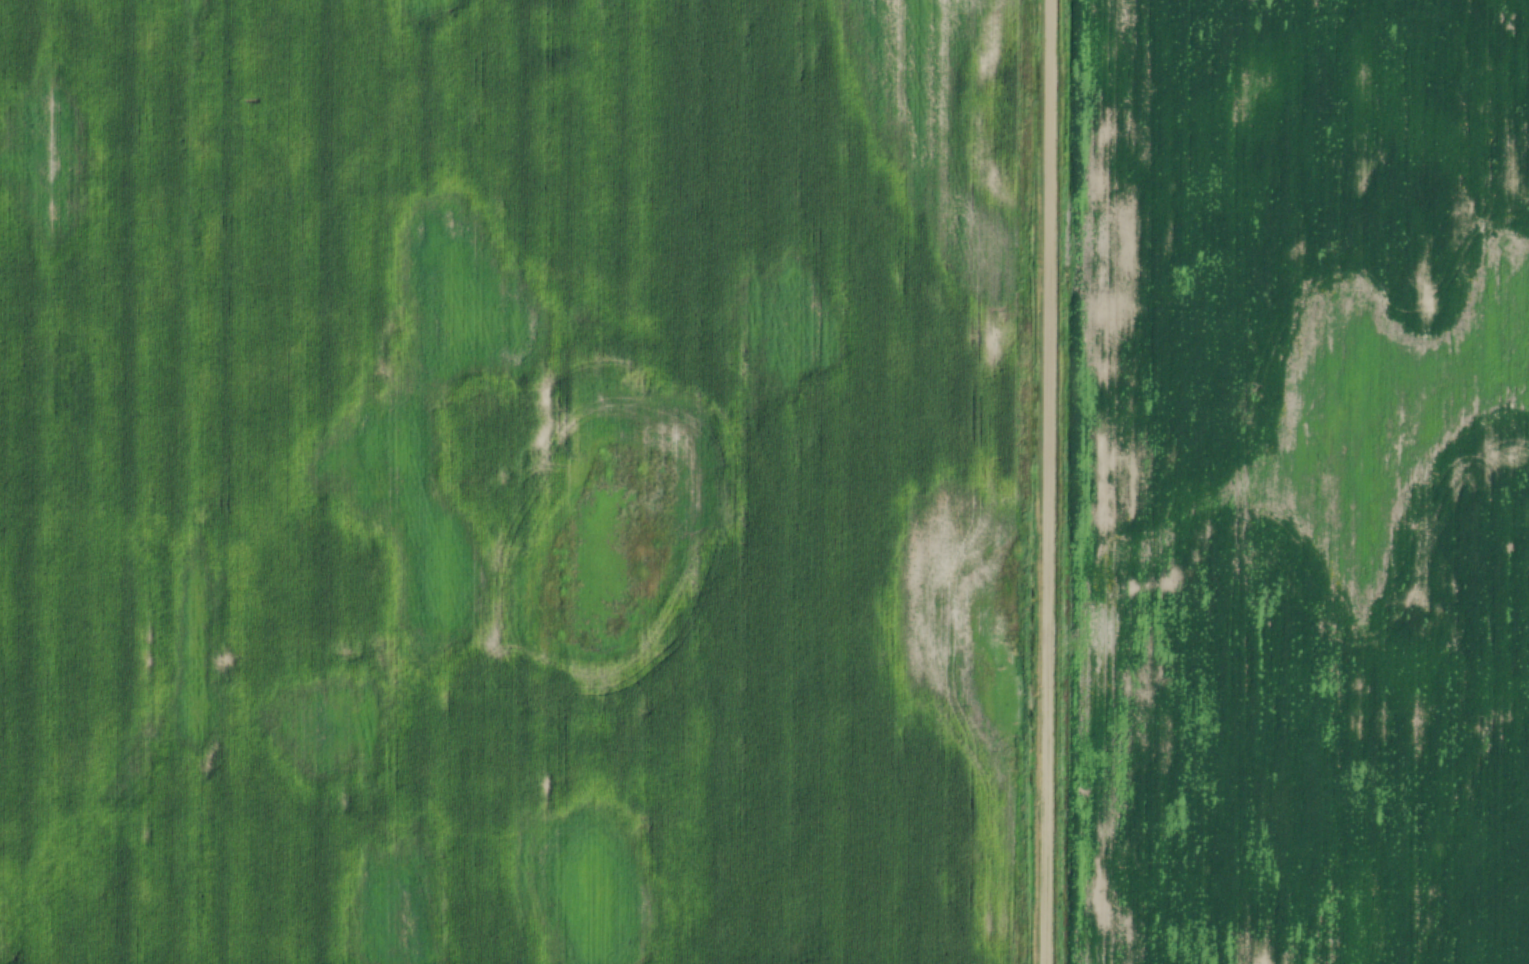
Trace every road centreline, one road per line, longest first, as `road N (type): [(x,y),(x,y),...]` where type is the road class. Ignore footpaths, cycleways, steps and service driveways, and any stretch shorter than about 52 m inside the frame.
road 1 (residential): [(1046,963),(1053,0)]

